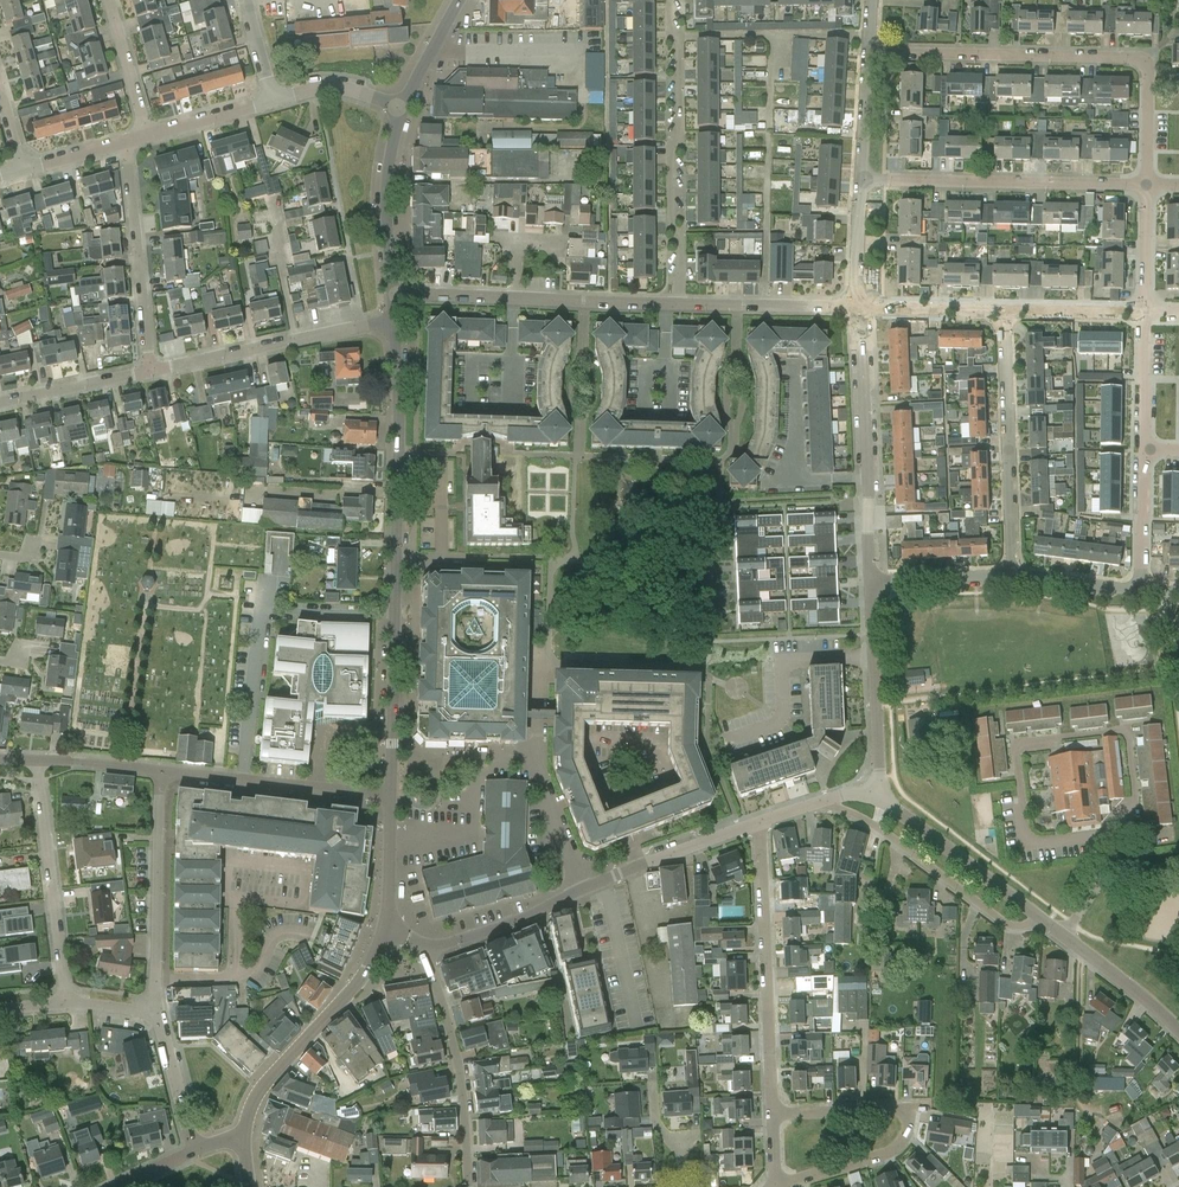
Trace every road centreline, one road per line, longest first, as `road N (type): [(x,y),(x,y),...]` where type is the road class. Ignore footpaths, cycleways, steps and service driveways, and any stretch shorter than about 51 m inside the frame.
road 1 (tertiary): [(391,796),(399,387),(391,321)]
road 2 (residential): [(1147,184),(1145,63),(867,51)]
road 3 (residential): [(670,0),(679,36),(680,141),(668,197),(678,304)]
road 4 (residential): [(773,1113),(755,824)]
road 5 (residential): [(1147,184),(858,177)]
road 6 (residential): [(871,582),(858,309)]
road 7 (residential): [(1015,580),(1009,309)]
road 8 (tertiary): [(244,1140),(258,1093),(357,984),(385,929)]
road 9 (residential): [(1037,917),(1029,927),(1009,925),(827,799)]
road 10 (residential): [(150,371),(391,321)]
road 11 (residential): [(468,1186),(459,1064),(425,947)]
road 12 (residential): [(66,1003),(37,761)]
road 13 (residential): [(157,1014),(159,771)]
road 14 (residential): [(391,796),(159,771)]
road 15 (residential): [(150,371),(128,142)]
road 16 (residential): [(876,798),(871,582)]
road 17 (residential): [(876,798),(1037,917)]
road 18 (tertiary): [(392,294),(387,180),(402,108)]
road 19 (residential): [(581,890),(755,824)]
road 20 (residential): [(1037,917),(1178,1035)]
road 21 (residential): [(678,304),(858,309)]
road 22 (residential): [(777,1185),(892,1150),(905,1136),(911,1108)]
road 23 (residential): [(425,947),(497,929),(581,890)]
road 24 (residential): [(516,298),(678,304)]
road 25 (residential): [(0,402),(150,371)]
road 26 (residential): [(1009,309),(858,309)]
road 27 (residential): [(1143,593),(1146,449)]
road 28 (residential): [(1015,580),(871,582)]
road 29 (residential): [(110,0),(147,137)]
road 30 (residential): [(157,1014),(194,1150)]
road 31 (residential): [(911,1108),(773,1113)]
road 32 (residential): [(1146,449),(1146,311)]
road 33 (residential): [(1146,311),(1009,309)]
road 34 (residential): [(273,102),(332,87),(402,108)]
road 35 (tertiary): [(385,929),(391,796)]
road 36 (residential): [(858,309),(858,177)]
road 37 (residential): [(147,137),(273,102)]
road 38 (residential): [(1143,593),(1015,580)]
road 39 (residential): [(1146,311),(1147,184)]
road 40 (residential): [(858,177),(867,51)]
road 41 (residential): [(392,294),(516,298)]
road 42 (residential): [(540,774),(581,890)]
road 43 (residential): [(159,771),(37,761)]
road 44 (tertiary): [(402,108),(459,0)]

